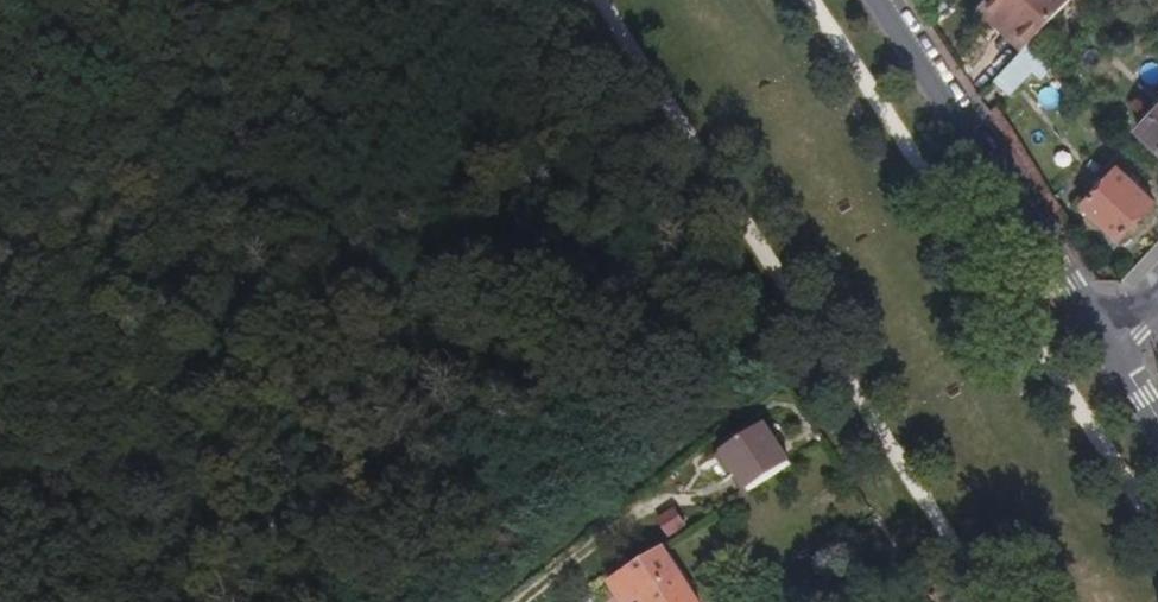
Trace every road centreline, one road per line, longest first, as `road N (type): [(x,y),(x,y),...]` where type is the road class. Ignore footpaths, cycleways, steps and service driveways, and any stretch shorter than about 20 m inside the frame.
road 1 (residential): [(882,0),(1109,342)]

